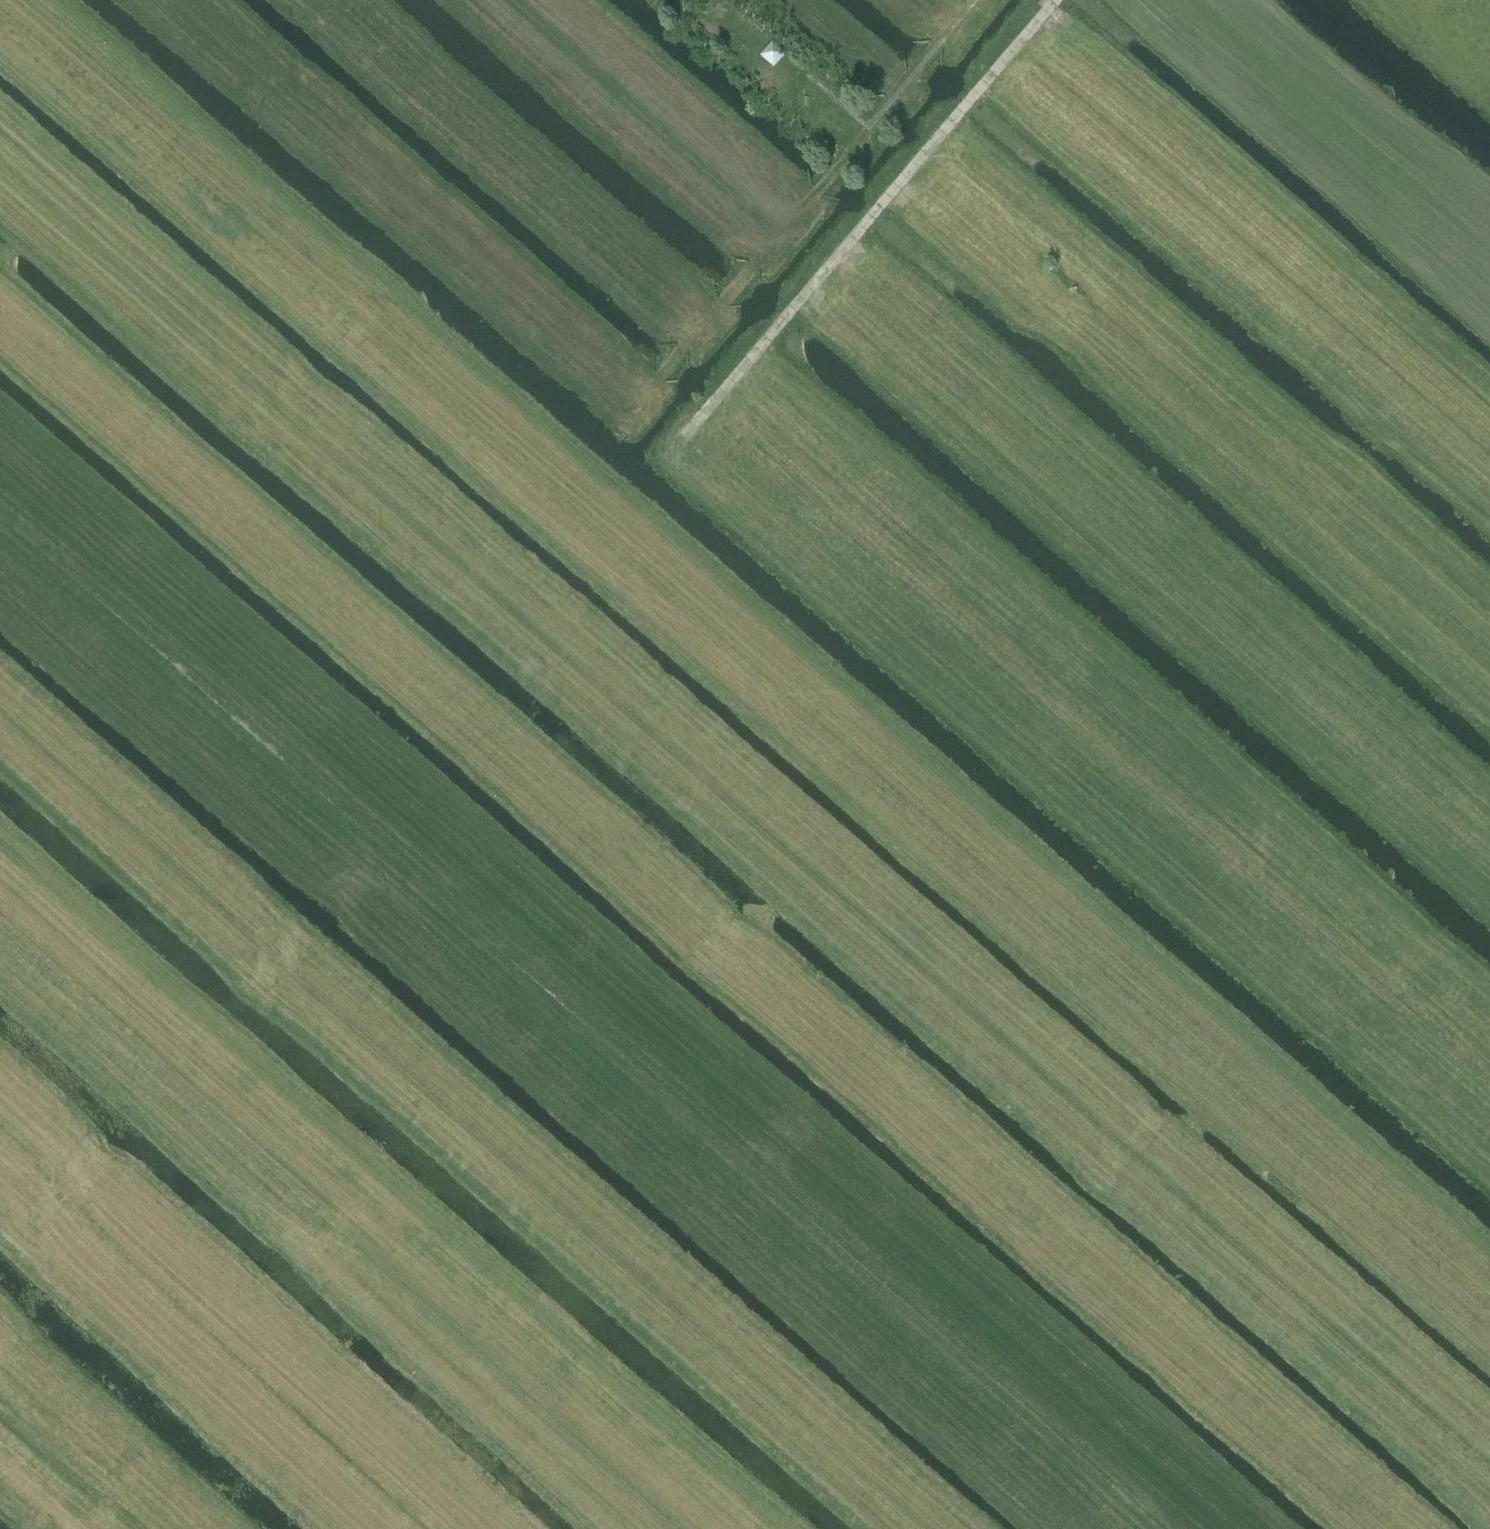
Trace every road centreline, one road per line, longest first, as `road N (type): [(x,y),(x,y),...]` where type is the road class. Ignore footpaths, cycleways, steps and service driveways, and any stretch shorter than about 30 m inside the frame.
road 1 (track): [(1489,388),(1042,0)]
road 2 (track): [(681,432),(1058,0)]
road 3 (track): [(653,384),(979,0)]

